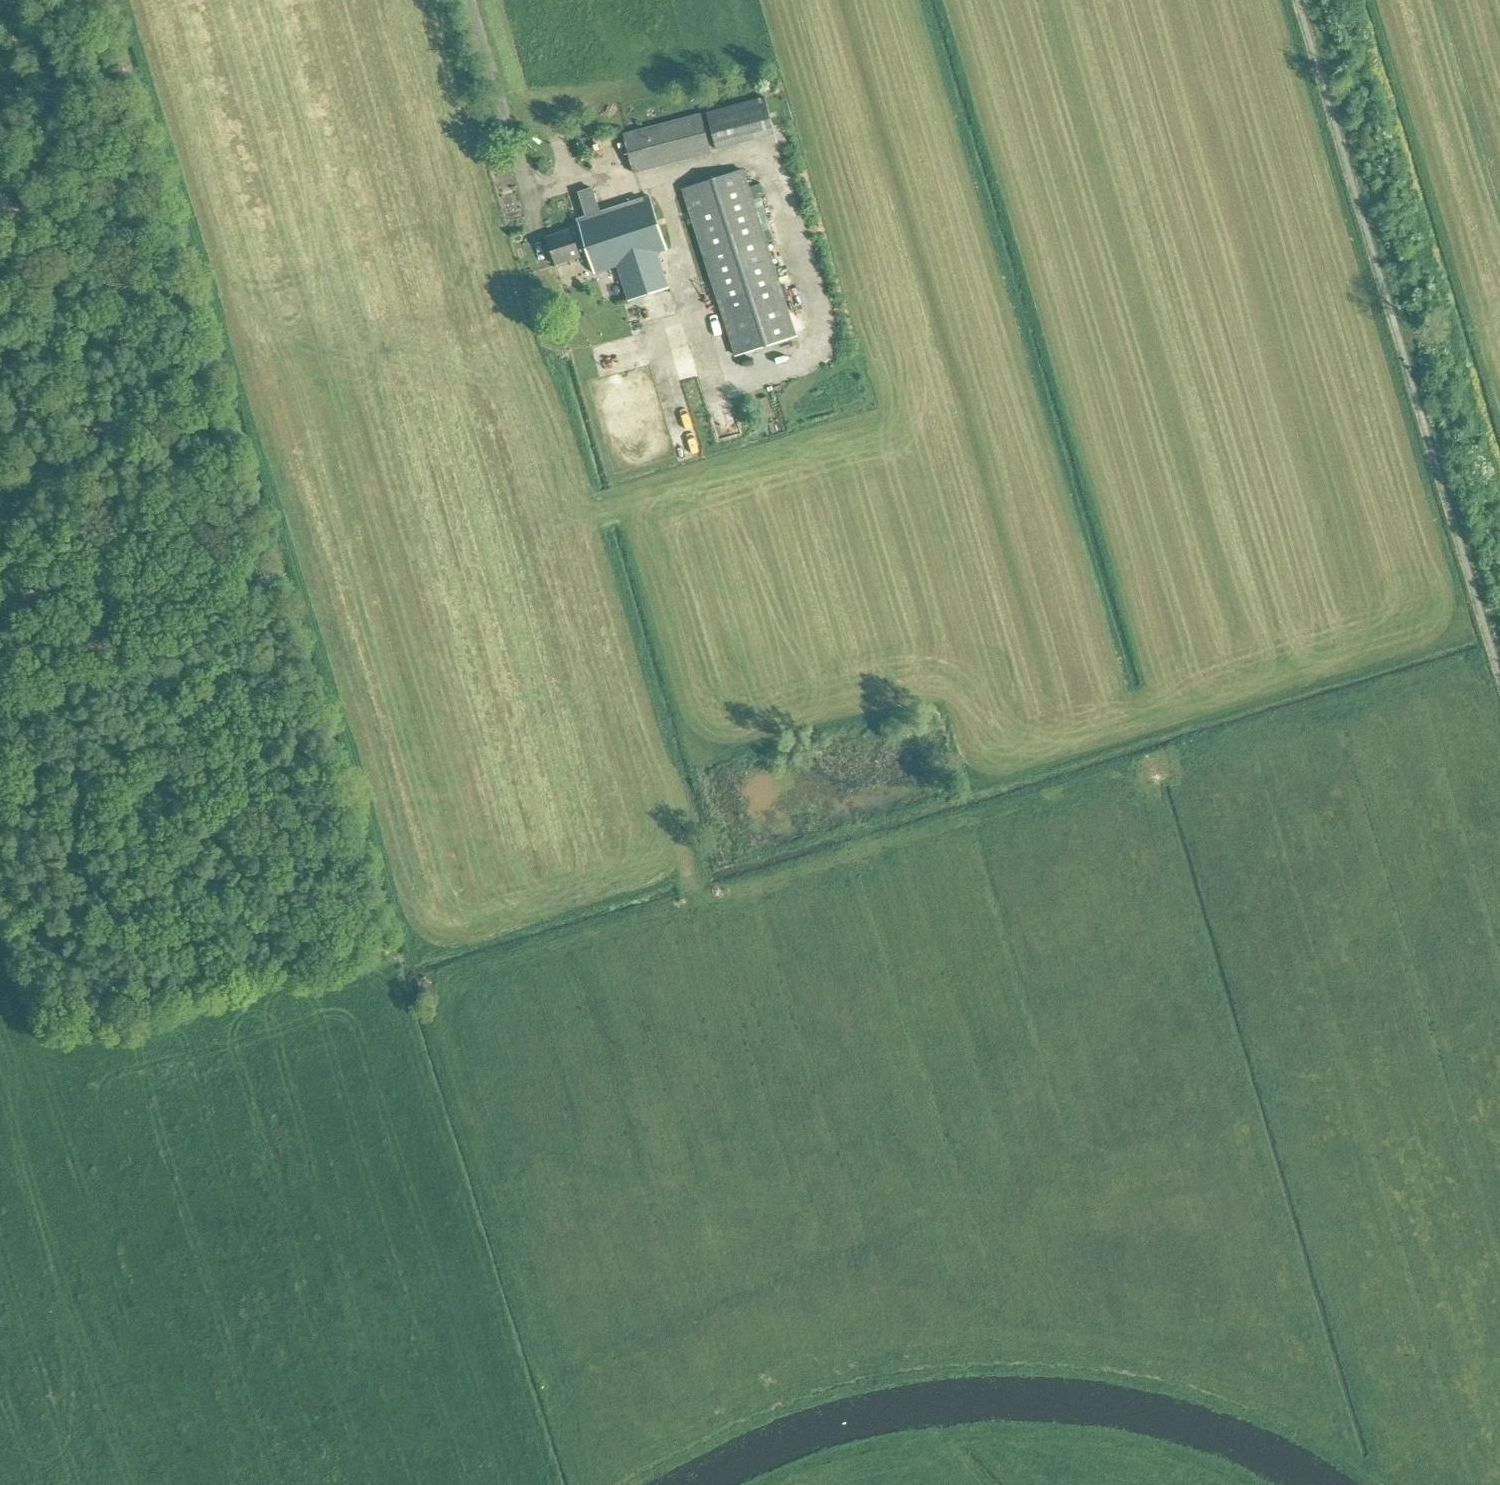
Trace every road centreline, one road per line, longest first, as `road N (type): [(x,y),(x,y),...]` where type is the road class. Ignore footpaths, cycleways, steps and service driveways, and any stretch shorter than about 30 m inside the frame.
road 1 (unclassified): [(523,174),(470,0)]

